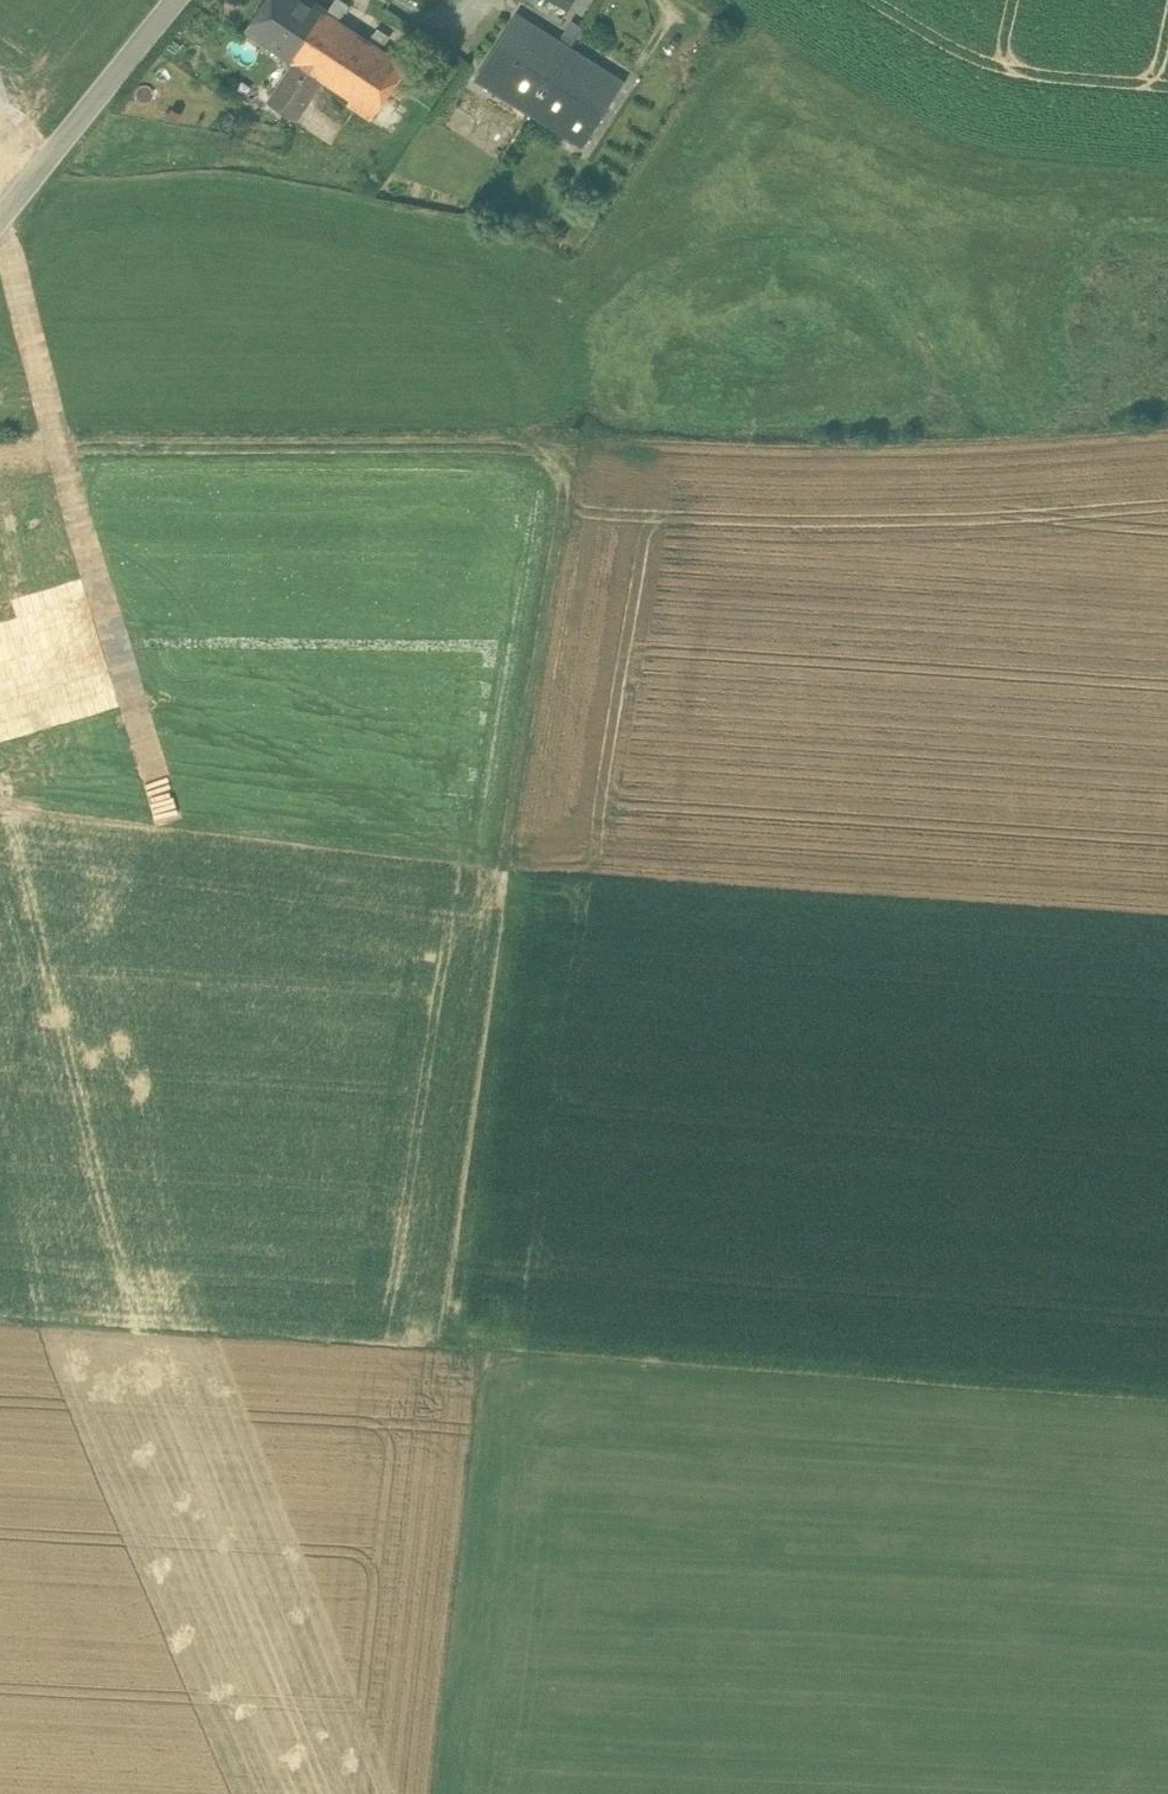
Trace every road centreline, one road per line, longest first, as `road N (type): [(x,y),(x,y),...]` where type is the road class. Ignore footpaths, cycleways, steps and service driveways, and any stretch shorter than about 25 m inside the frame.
road 1 (track): [(0,445),(570,443),(518,854)]
road 2 (tertiary): [(0,217),(174,0)]

